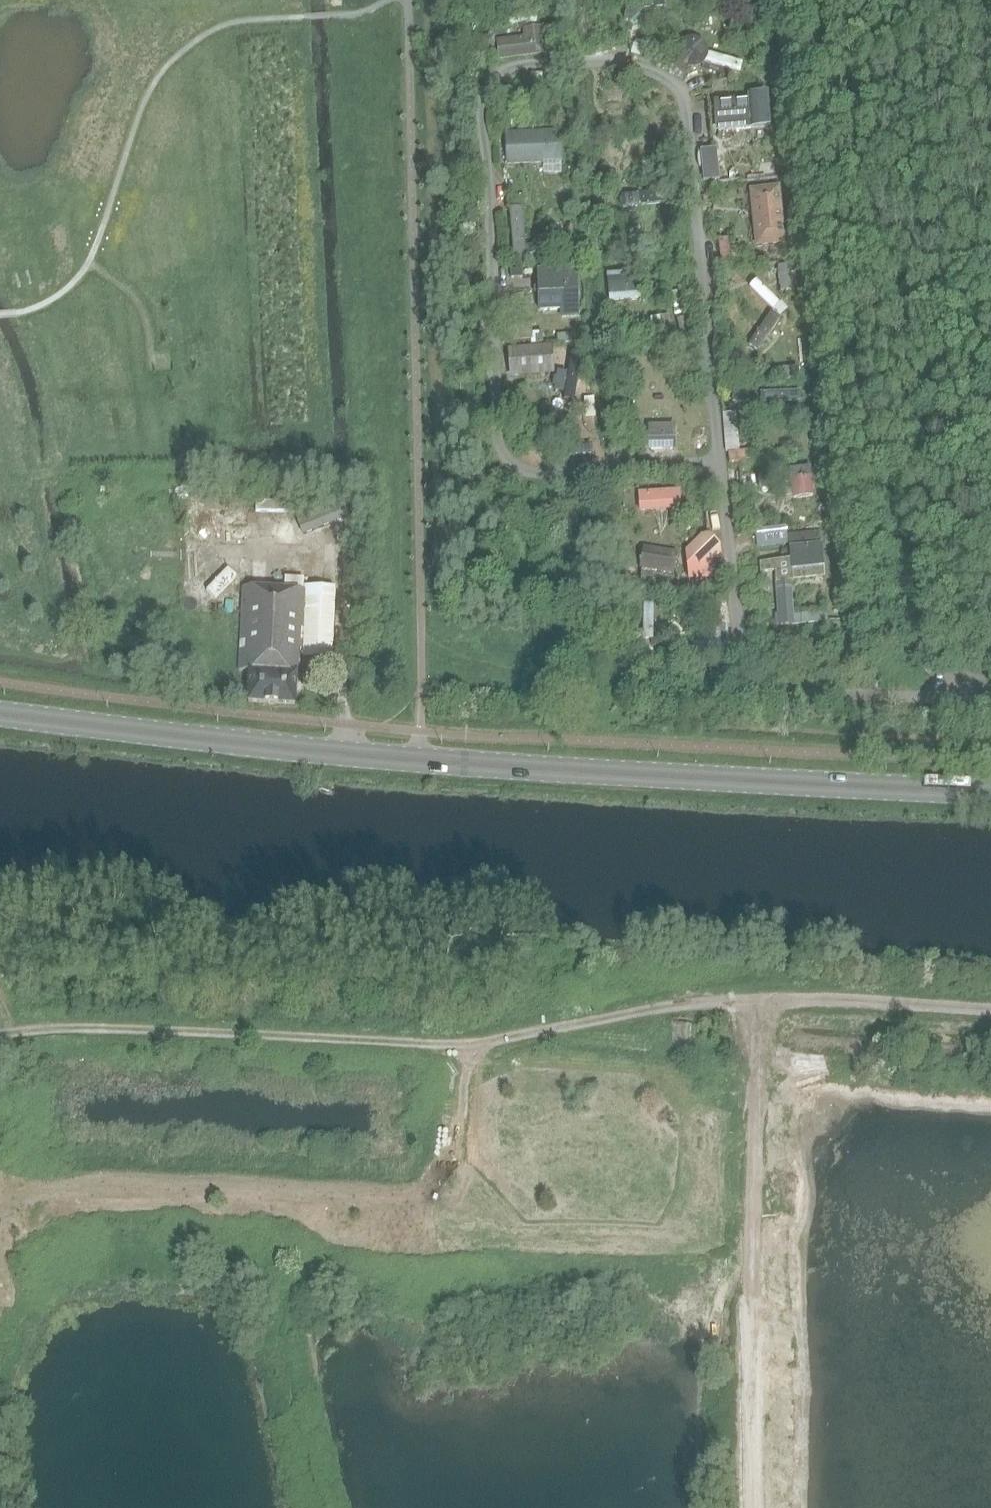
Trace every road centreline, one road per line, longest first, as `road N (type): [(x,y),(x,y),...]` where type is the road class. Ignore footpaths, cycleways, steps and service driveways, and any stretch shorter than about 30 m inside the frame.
road 1 (track): [(990,1010),(716,1000),(461,1044),(58,1028),(0,1034)]
road 2 (secondary): [(990,792),(457,764),(0,712)]
road 3 (track): [(461,1044),(451,1142),(434,1195),(383,1201),(49,1192),(0,1202)]

